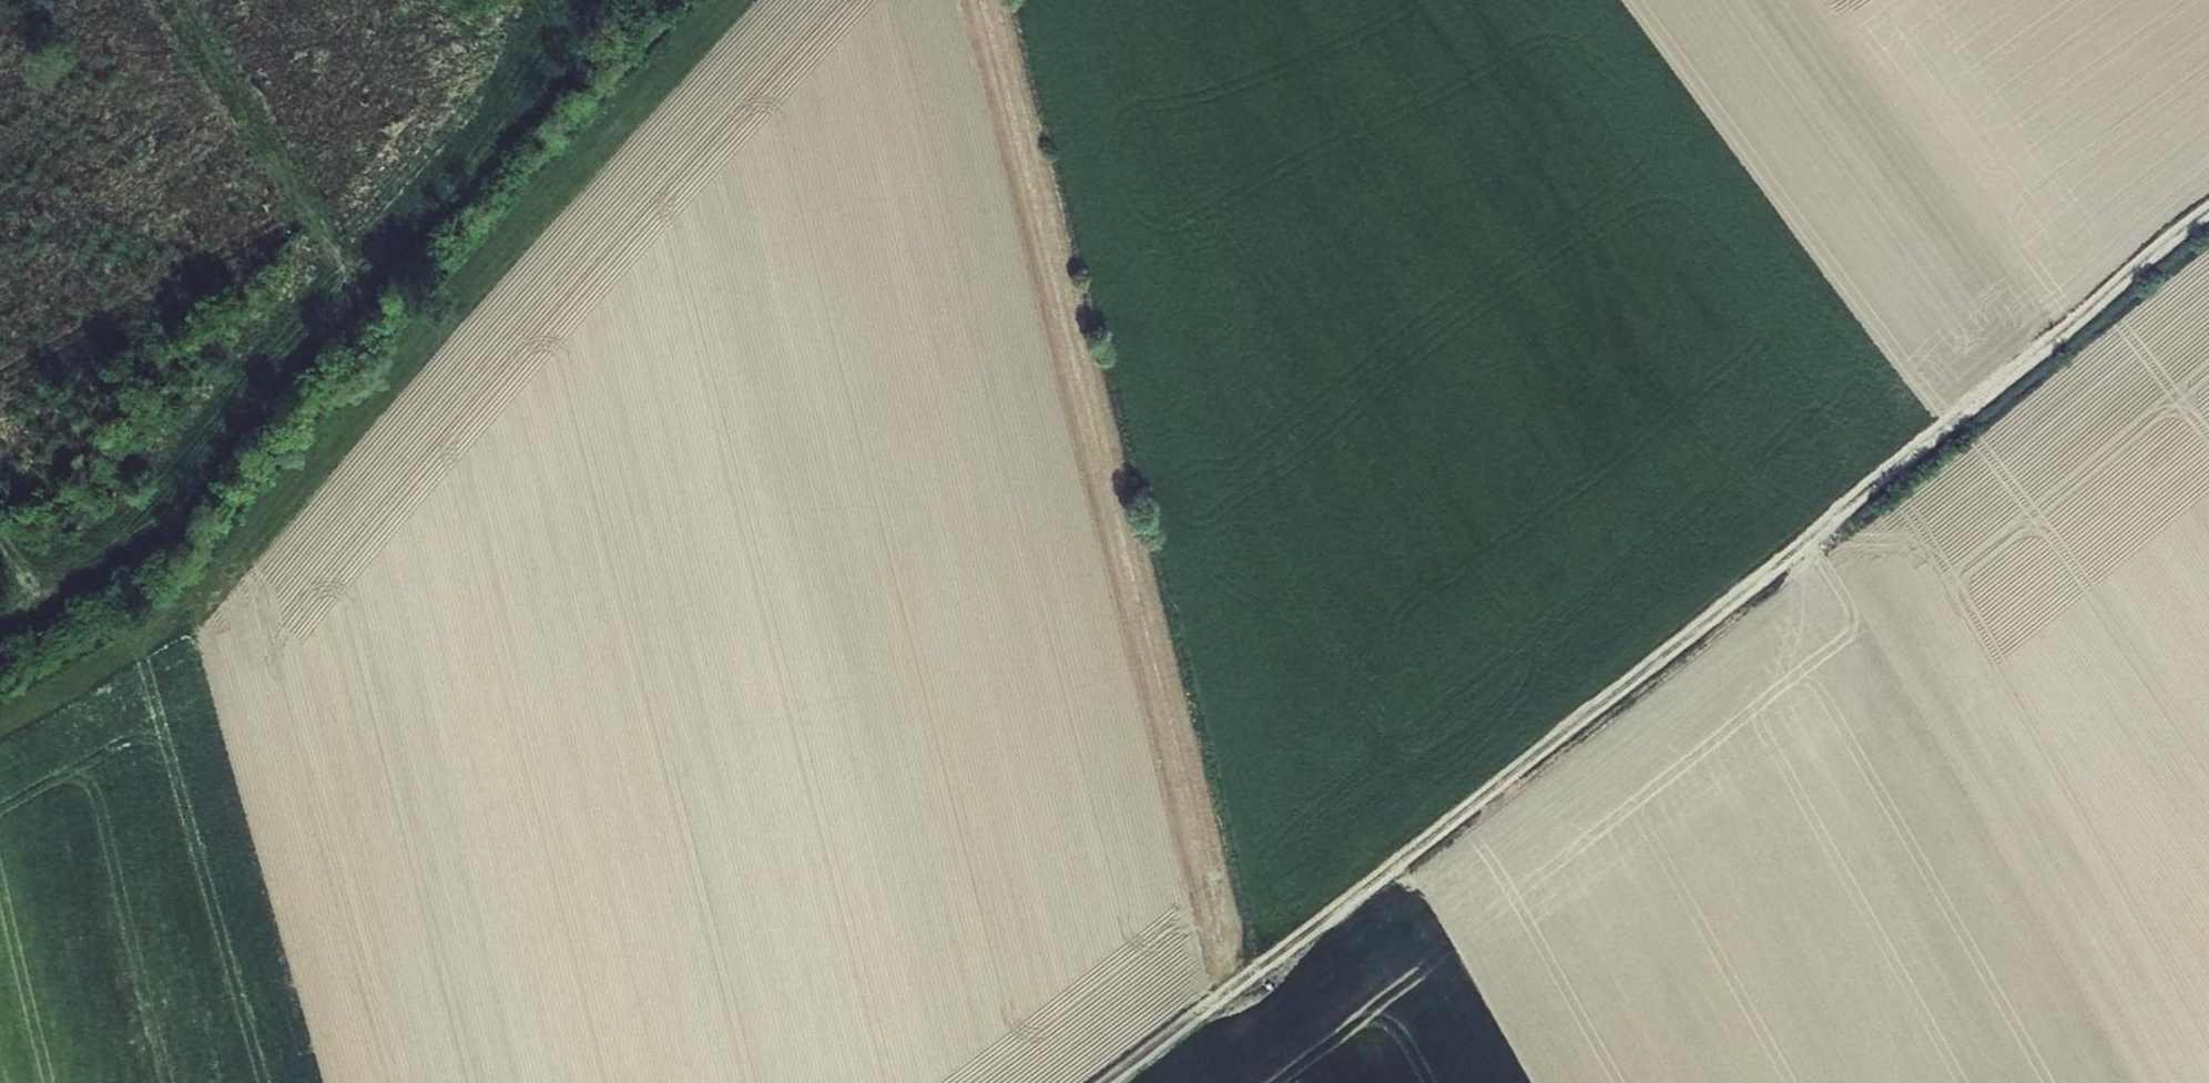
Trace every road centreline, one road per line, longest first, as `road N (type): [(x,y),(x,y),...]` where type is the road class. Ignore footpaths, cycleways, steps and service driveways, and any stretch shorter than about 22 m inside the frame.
road 1 (track): [(1109,1082),(1840,522),(2208,219)]

